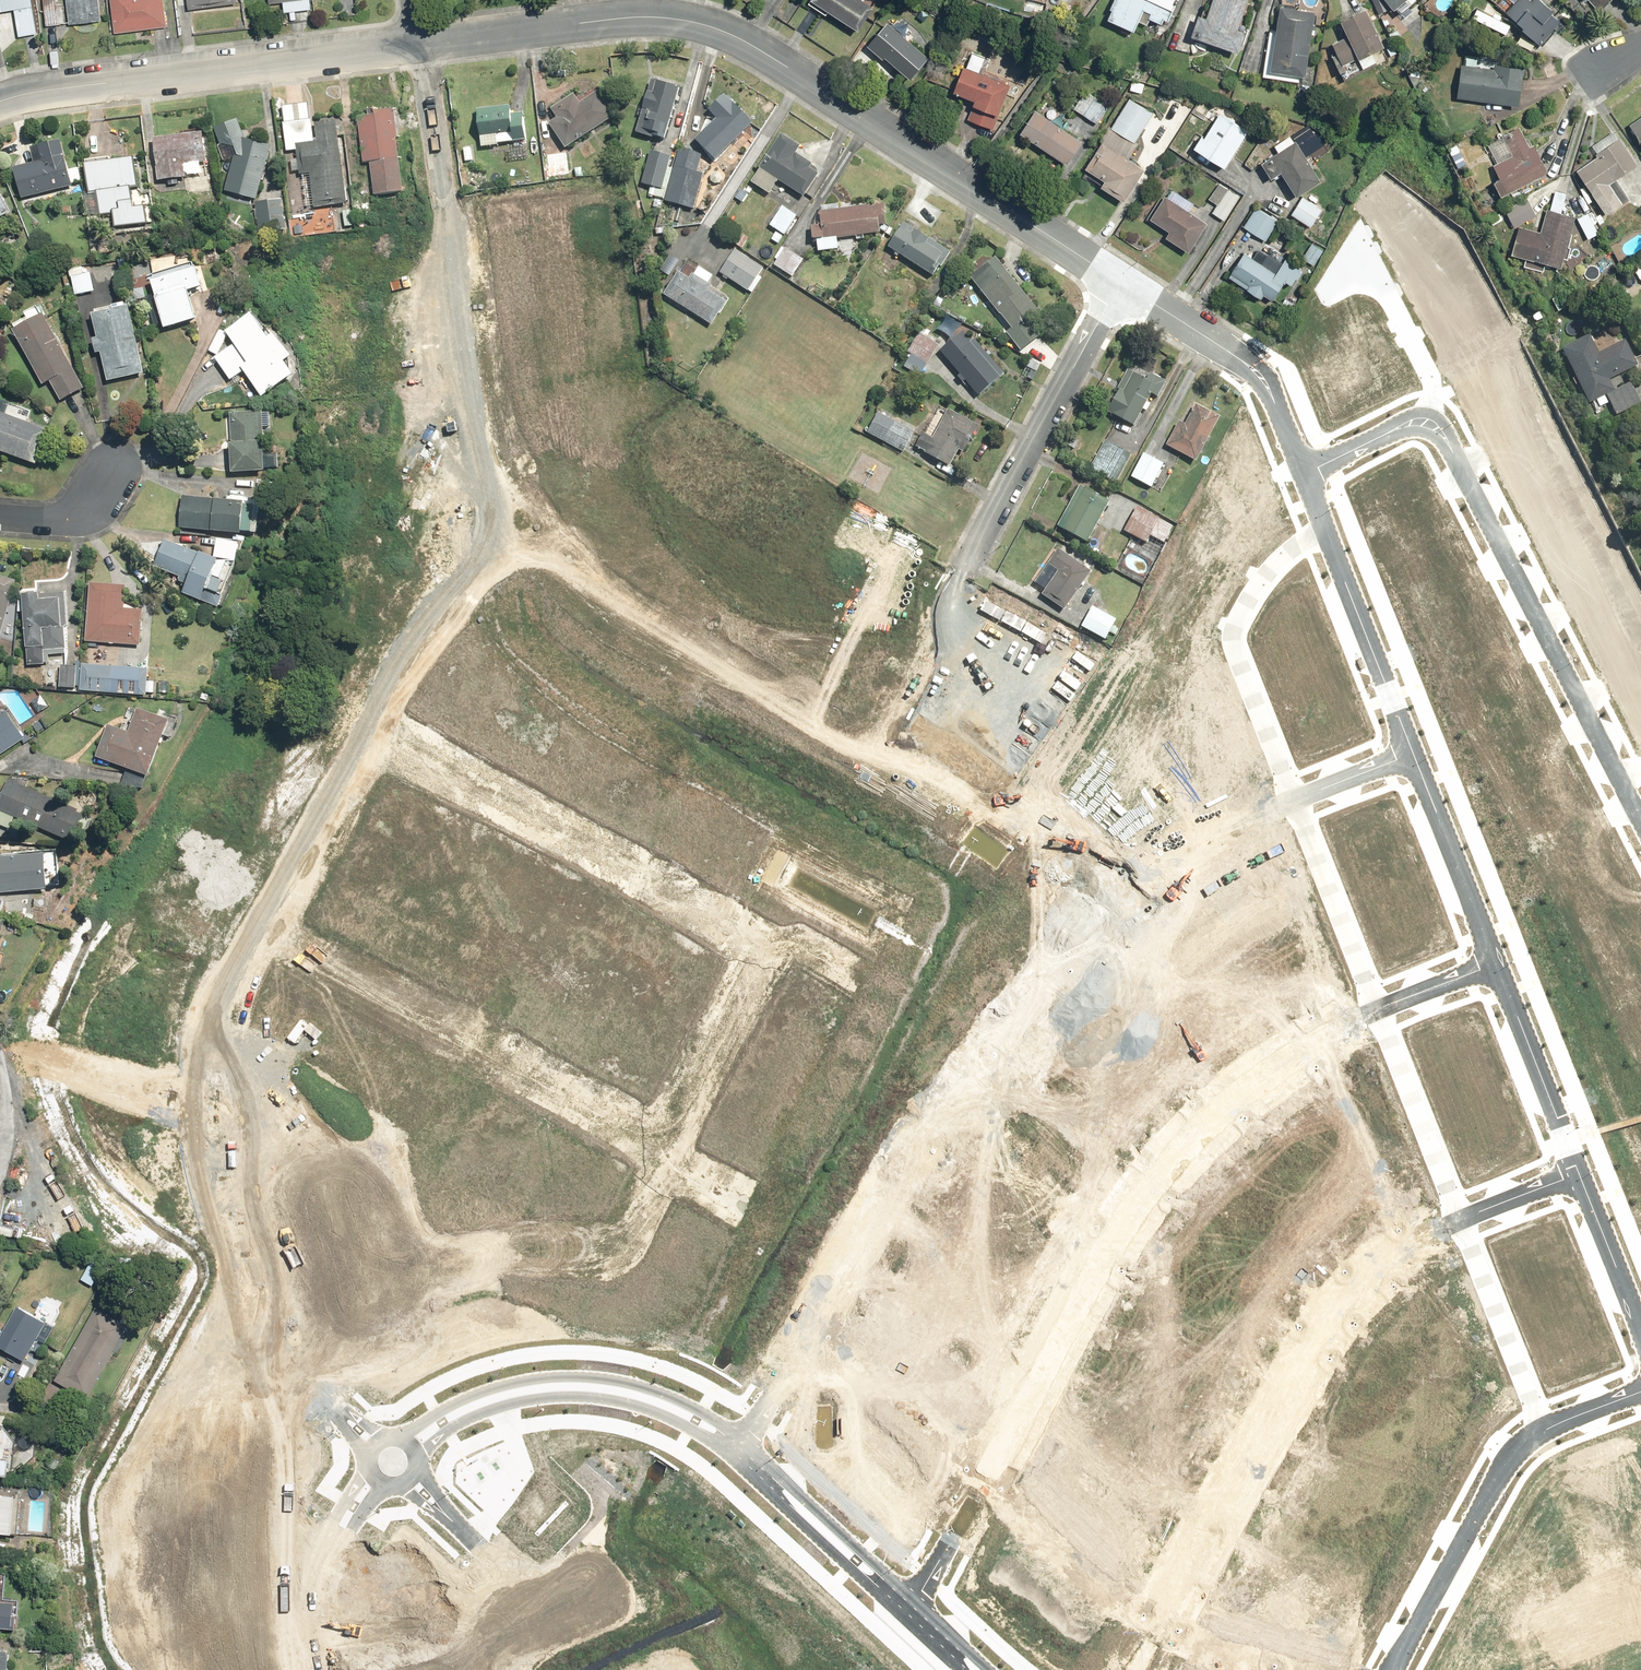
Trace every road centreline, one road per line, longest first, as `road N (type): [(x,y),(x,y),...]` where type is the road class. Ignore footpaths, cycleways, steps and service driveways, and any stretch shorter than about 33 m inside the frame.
road 1 (residential): [(1120,282),(728,32),(682,20),(607,19),(418,46)]
road 2 (residential): [(662,1125),(750,963),(751,938),(737,921),(365,716)]
road 3 (residential): [(1378,1009),(1258,1079),(1154,1184),(979,1489)]
road 4 (residential): [(869,752),(1120,282)]
road 5 (residential): [(816,1320),(970,1069),(1129,899)]
road 6 (residential): [(1162,1628),(1342,1304),(1386,1260),(1461,1219)]
road 7 (residential): [(522,523),(494,471),(473,396),(418,46)]
road 8 (residential): [(284,1358),(376,1285),(433,1260),(499,1240),(615,1236),(666,1141),(662,1125)]
road 9 (residential): [(249,928),(623,1126),(642,1134),(662,1125)]
road 10 (residential): [(249,928),(201,1029),(192,1102),(211,1230),(284,1358)]
road 11 (residential): [(1640,822),(1447,441),(1428,423)]
road 12 (residential): [(418,46),(0,102)]
road 13 (residential): [(869,752),(631,619),(522,523)]
road 14 (residential): [(399,1437),(475,1394),(568,1376),(669,1395),(744,1443)]
road 15 (residential): [(291,1600),(184,1577),(199,1487),(231,1427),(284,1358)]
road 16 (residential): [(733,1460),(647,1409),(565,1396),(477,1415),(417,1455)]
road 17 (residential): [(1295,800),(1232,653),(1231,627),(1270,569),(1327,531)]
road 18 (residential): [(1129,899),(869,752)]
road 19 (residential): [(1545,1429),(1507,1462),(1393,1669)]
road 20 (residential): [(1304,474),(1256,368),(1120,282)]
road 21 (residential): [(410,1479),(605,1669)]
road 22 (residential): [(522,523),(417,620),(365,716)]
road 23 (residential): [(365,716),(249,928)]
road 24 (residential): [(1413,753),(1327,531)]
road 25 (residential): [(905,1620),(733,1460)]
road 26 (residential): [(816,1320),(979,1489)]
road 27 (residential): [(744,1443),(916,1602)]
road 28 (residential): [(979,1489),(1162,1628)]
road 29 (residential): [(1496,964),(1413,753)]
road 30 (residential): [(1545,1429),(1461,1219)]
road 31 (residential): [(1461,1219),(1378,1009)]
road 32 (residential): [(1579,1173),(1496,964)]
road 33 (residential): [(1378,1009),(1295,800)]
road 34 (residential): [(1428,423),(1434,375),(1384,285),(1337,253)]
road 35 (residential): [(1620,1621),(1545,1429)]
road 36 (residential): [(1129,899),(1200,845),(1295,800)]
road 37 (residential): [(1640,1330),(1579,1173)]
road 38 (residential): [(291,1600),(298,1575),(368,1466)]
road 39 (residential): [(1477,1669),(1620,1621)]
road 40 (residential): [(0,516),(80,517),(97,506),(120,461)]
road 41 (residential): [(744,1443),(816,1320)]
road 42 (residential): [(390,1486),(352,1529),(317,1603)]
road 43 (residential): [(1428,423),(1407,424),(1304,474)]
road 44 (residential): [(317,1603),(368,1612),(429,1669)]
road 45 (residential): [(979,1489),(916,1602)]
road 46 (residential): [(1295,800),(1413,753)]
road 47 (residential): [(1461,1219),(1579,1173)]
road 48 (residential): [(1496,964),(1378,1009)]
road 49 (residential): [(284,1358),(373,1446)]

